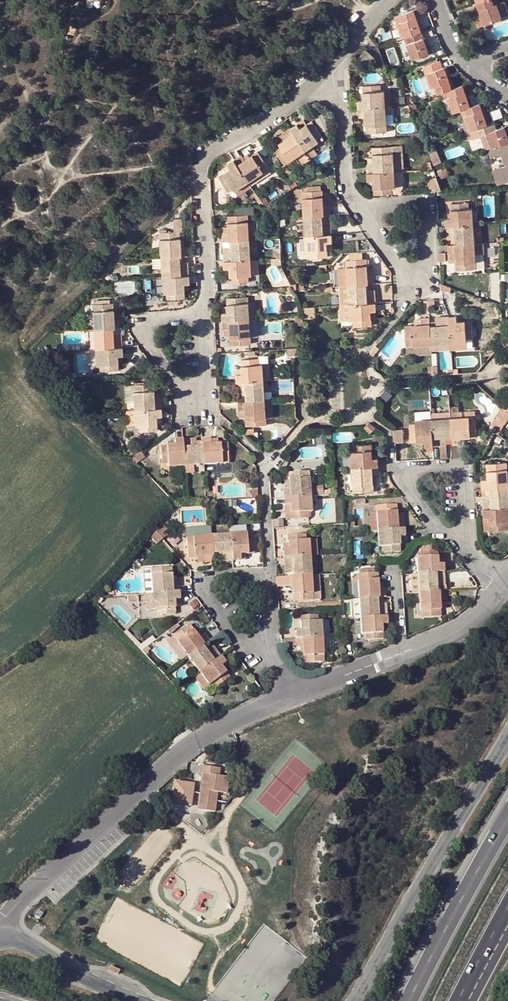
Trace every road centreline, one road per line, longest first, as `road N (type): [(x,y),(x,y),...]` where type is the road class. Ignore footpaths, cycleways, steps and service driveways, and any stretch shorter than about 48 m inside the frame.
road 1 (residential): [(0,924),(188,741),(279,695)]
road 2 (residential): [(202,317),(198,153),(278,110),(334,62)]
road 3 (unclassified): [(507,732),(345,1000)]
road 4 (track): [(19,343),(199,165)]
road 5 (motorway): [(507,817),(409,1000)]
road 6 (residential): [(357,210),(419,291),(424,205)]
road 7 (unclassified): [(147,1000),(93,981),(0,925)]
road 8 (residential): [(263,629),(241,644),(201,588),(216,575),(264,585)]
road 9 (residential): [(202,317),(149,319),(150,343),(180,387),(202,385)]
road 10 (residential): [(334,62),(347,192),(357,210)]
road 11 (residential): [(457,535),(460,466),(408,467),(406,488)]
road 12 (residential): [(279,695),(402,650)]
road 13 (residential): [(264,585),(267,462)]

